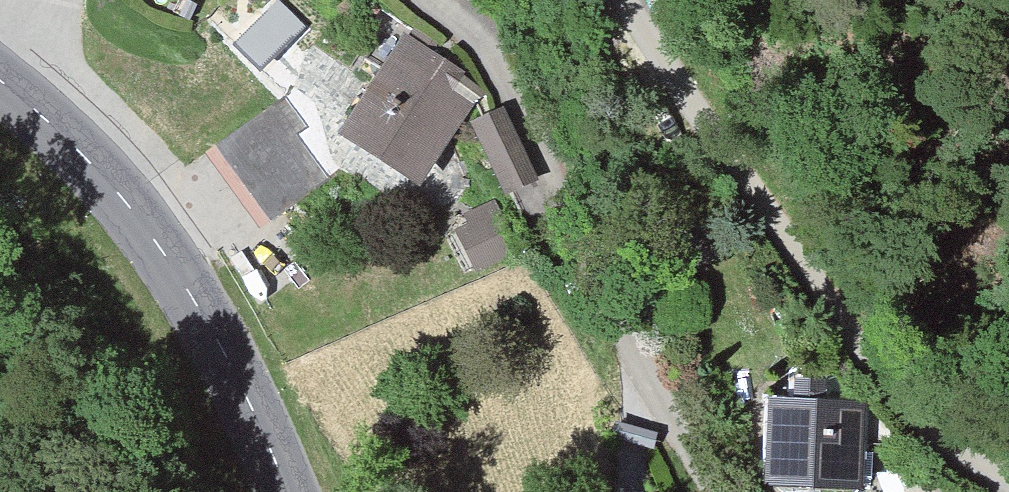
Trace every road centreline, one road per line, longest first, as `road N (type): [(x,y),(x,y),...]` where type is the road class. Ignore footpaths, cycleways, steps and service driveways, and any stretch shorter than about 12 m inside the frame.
road 1 (residential): [(630,0),(763,199),(918,387),(1008,470)]
road 2 (residential): [(435,0),(467,23),(499,65),(631,364),(714,491)]
road 3 (tertiary): [(286,491),(248,397),(131,207),(50,122),(0,84)]

